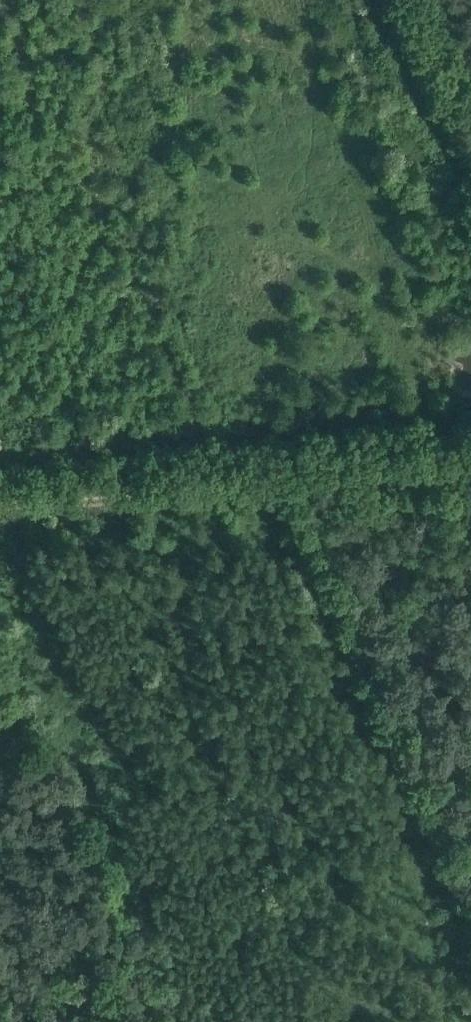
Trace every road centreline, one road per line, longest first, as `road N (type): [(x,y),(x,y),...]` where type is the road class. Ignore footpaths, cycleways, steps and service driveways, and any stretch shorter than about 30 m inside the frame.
road 1 (track): [(470,467),(314,474),(206,493),(0,508)]

